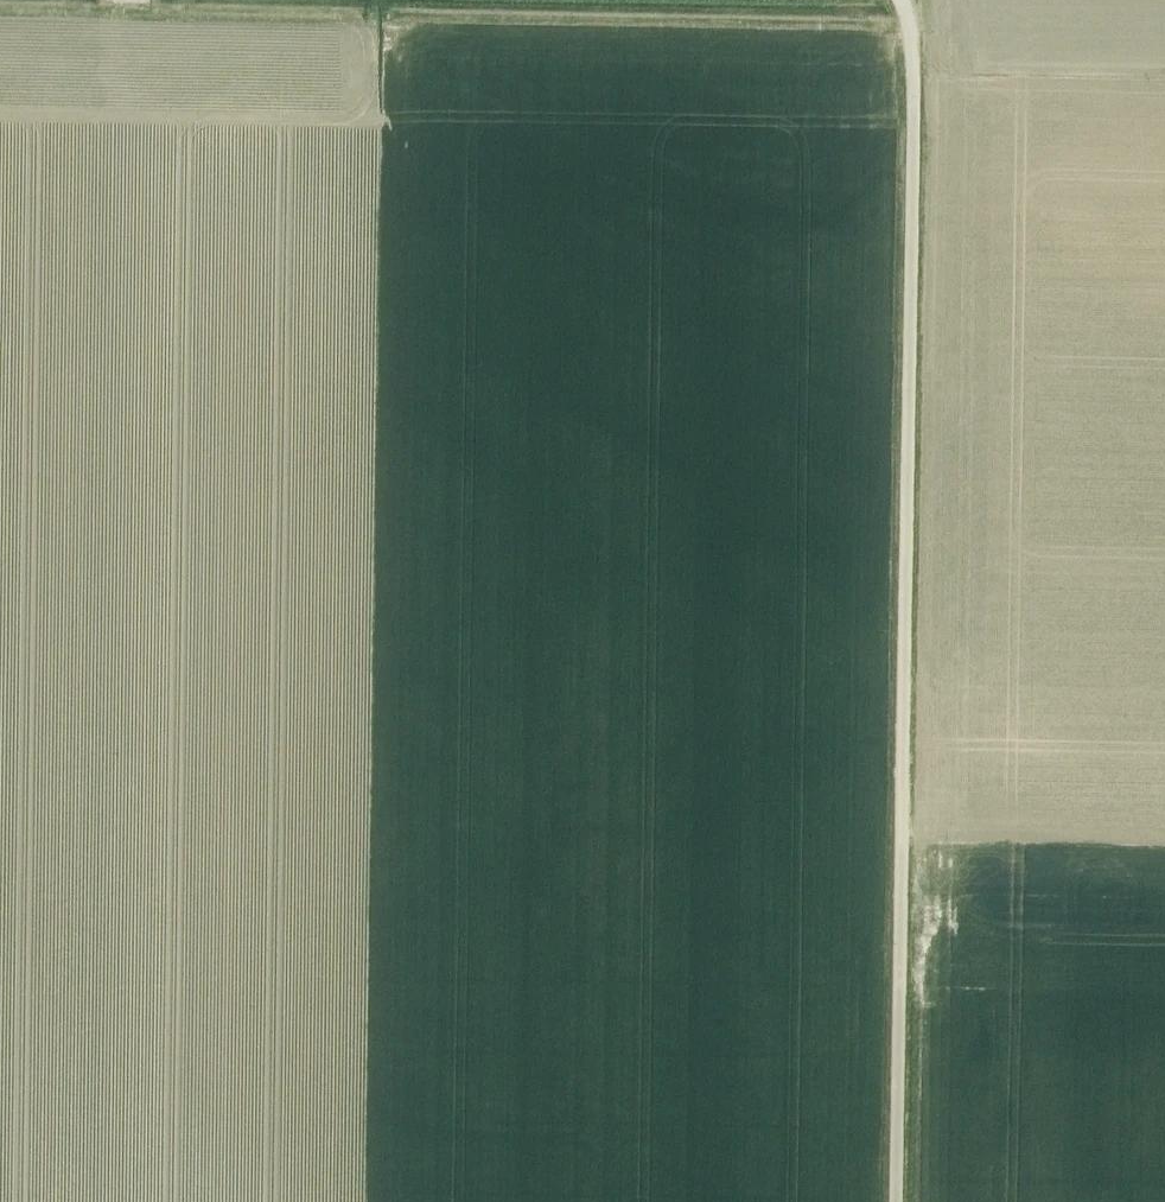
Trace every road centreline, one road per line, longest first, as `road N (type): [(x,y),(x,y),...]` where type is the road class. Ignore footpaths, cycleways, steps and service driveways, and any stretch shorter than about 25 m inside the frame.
road 1 (unclassified): [(897,1201),(912,48),(898,0)]

